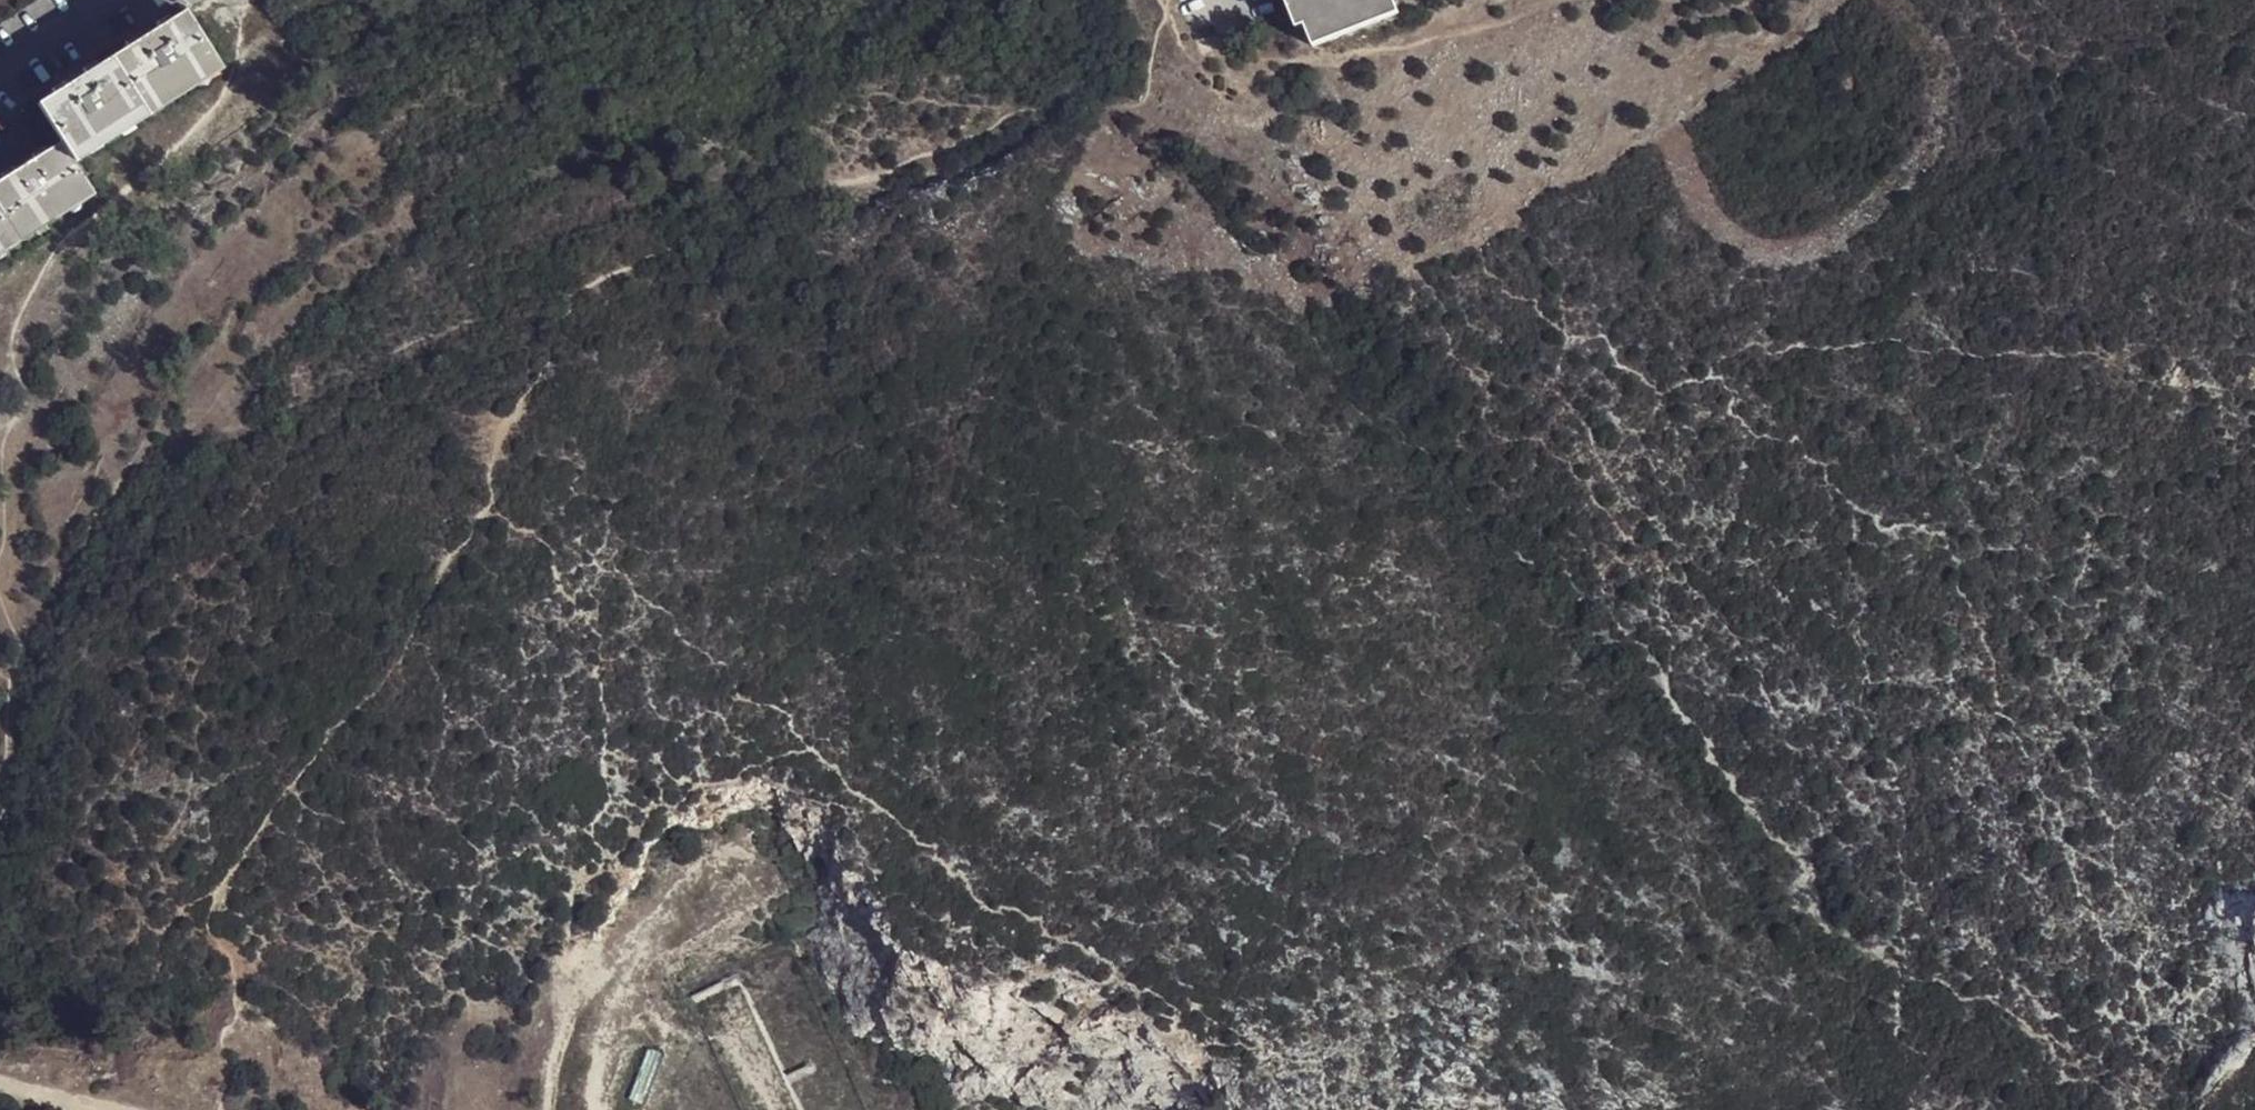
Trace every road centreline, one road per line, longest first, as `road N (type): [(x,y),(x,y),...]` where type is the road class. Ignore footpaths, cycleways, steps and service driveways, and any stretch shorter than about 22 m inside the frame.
road 1 (residential): [(114,0),(37,47),(0,90)]

